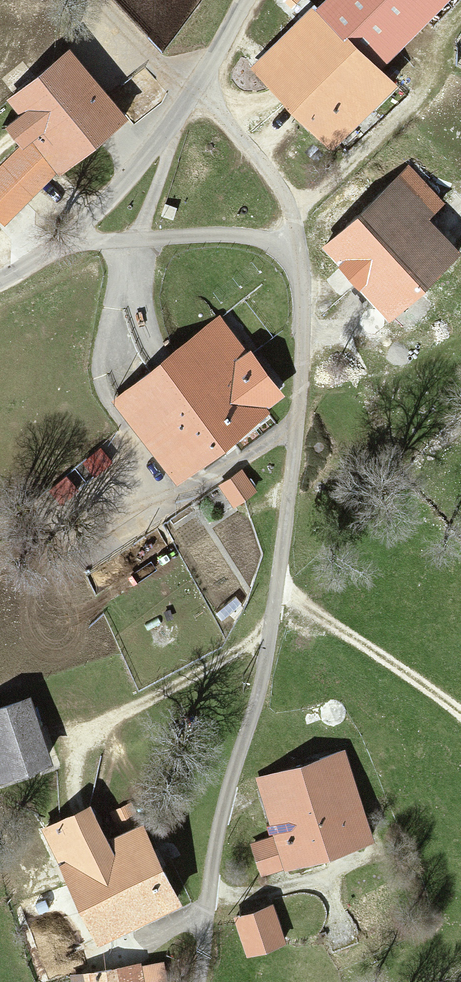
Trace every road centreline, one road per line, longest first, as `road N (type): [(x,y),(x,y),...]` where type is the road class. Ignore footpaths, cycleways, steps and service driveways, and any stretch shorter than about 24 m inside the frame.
road 1 (unclassified): [(202,981),(214,884),(270,661),(283,565),(304,390),(291,261)]
road 2 (track): [(279,597),(460,720)]
road 3 (residential): [(291,261),(289,215),(269,166),(194,74)]
road 4 (unclassified): [(175,106),(119,182),(62,241)]
road 5 (unclassified): [(291,261),(228,240),(144,243)]
road 6 (residential): [(144,243),(175,106)]

